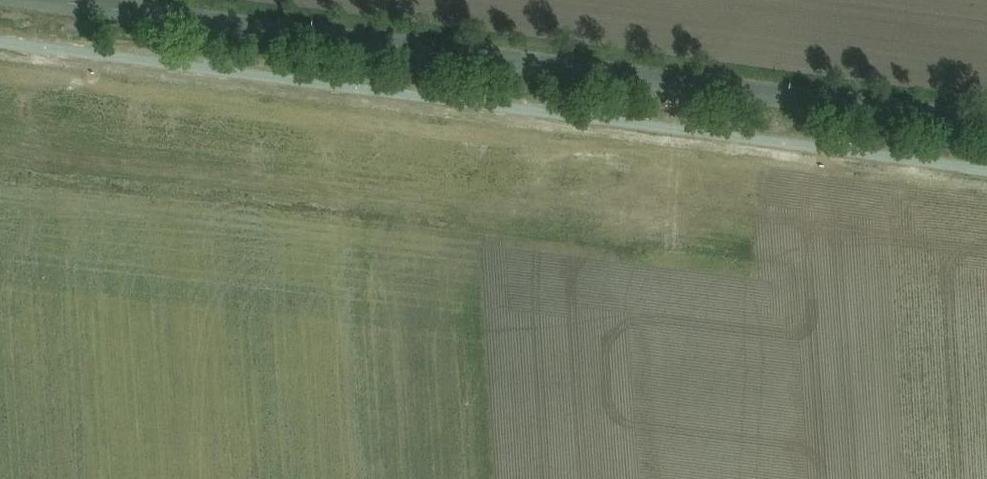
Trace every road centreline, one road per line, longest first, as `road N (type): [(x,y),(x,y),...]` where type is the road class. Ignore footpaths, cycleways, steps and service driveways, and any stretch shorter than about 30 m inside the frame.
road 1 (residential): [(794,91),(68,0)]
road 2 (residential): [(0,219),(351,278)]
road 3 (residential): [(986,120),(794,91)]
road 4 (residential): [(775,226),(794,91)]
road 5 (residential): [(0,128),(16,0)]

